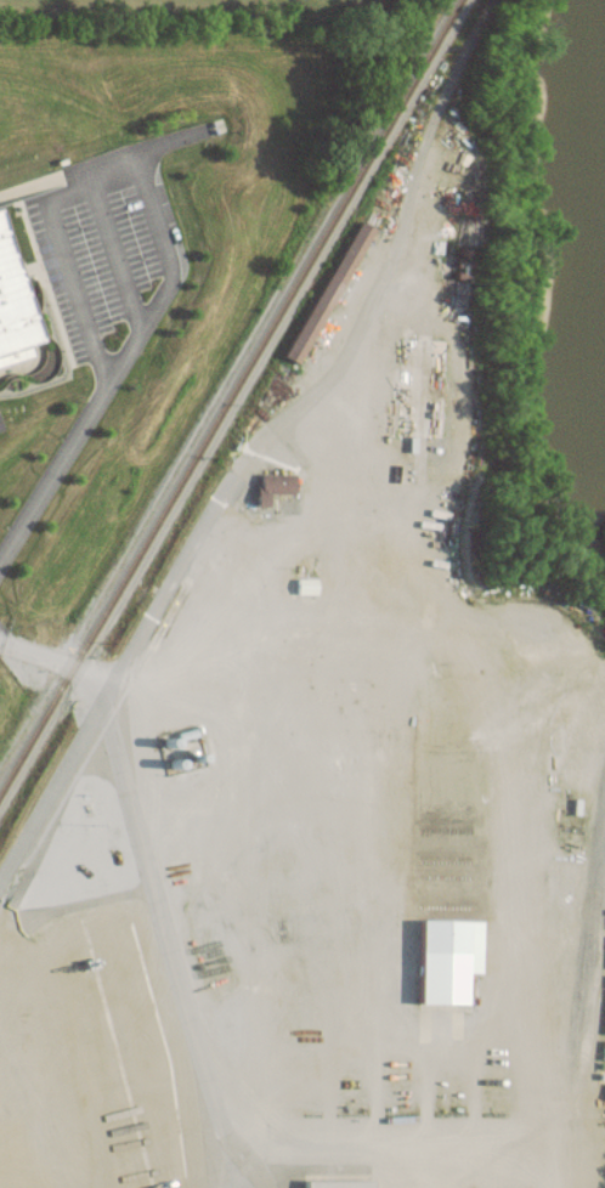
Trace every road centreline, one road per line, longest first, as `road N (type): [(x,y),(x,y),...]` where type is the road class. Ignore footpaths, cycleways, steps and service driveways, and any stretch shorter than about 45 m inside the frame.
road 1 (residential): [(0,648),(109,689),(183,1008),(237,1156)]
road 2 (residential): [(196,1187),(237,1156),(604,1143)]

